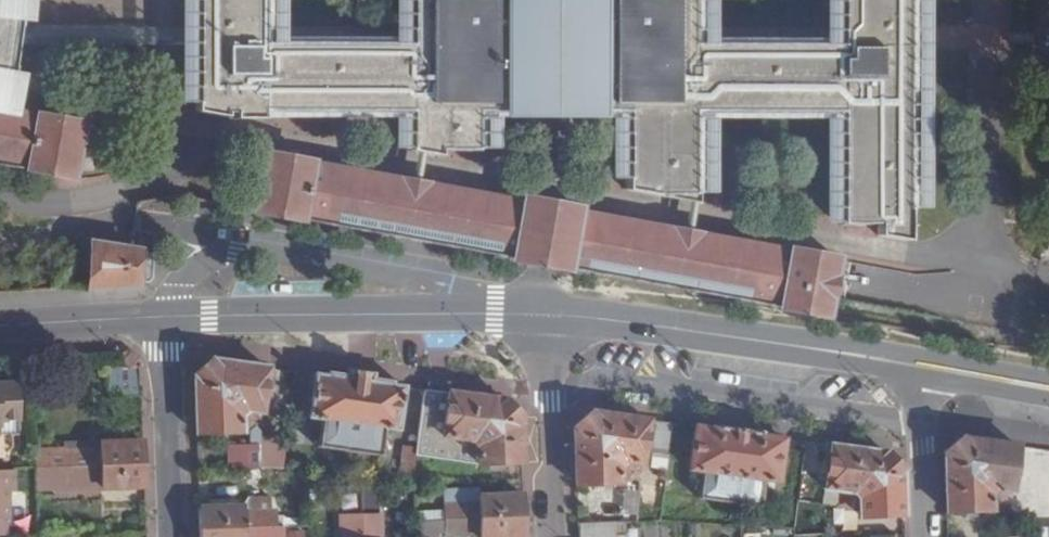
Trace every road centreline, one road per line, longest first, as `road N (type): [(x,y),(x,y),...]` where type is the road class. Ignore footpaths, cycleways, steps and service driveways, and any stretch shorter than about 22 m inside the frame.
road 1 (residential): [(544,315),(450,287),(237,250),(179,282),(163,317)]
road 2 (primary): [(163,317),(544,315)]
road 3 (primary): [(544,315),(918,368)]
road 4 (residential): [(555,536),(544,315)]
road 5 (residential): [(163,317),(169,536)]
road 6 (residential): [(918,368),(925,536)]
road 7 (primary): [(0,325),(163,317)]
road 8 (primary): [(918,368),(1048,391)]

